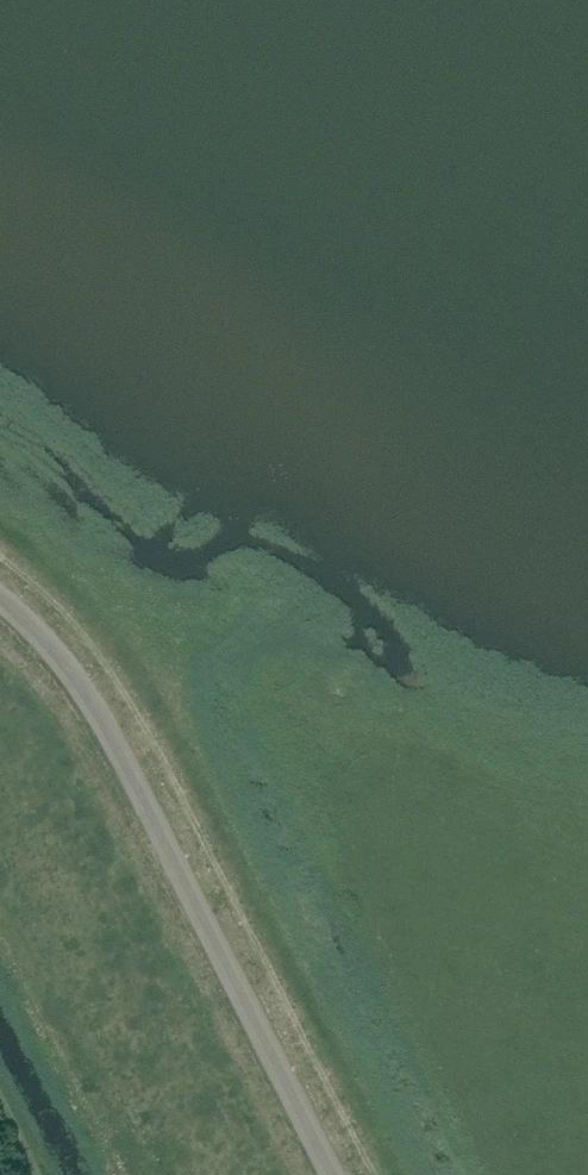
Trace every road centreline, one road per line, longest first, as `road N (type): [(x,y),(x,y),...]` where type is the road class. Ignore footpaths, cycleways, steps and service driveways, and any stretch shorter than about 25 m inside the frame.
road 1 (unclassified): [(332,1174),(124,761),(56,657),(0,598)]

